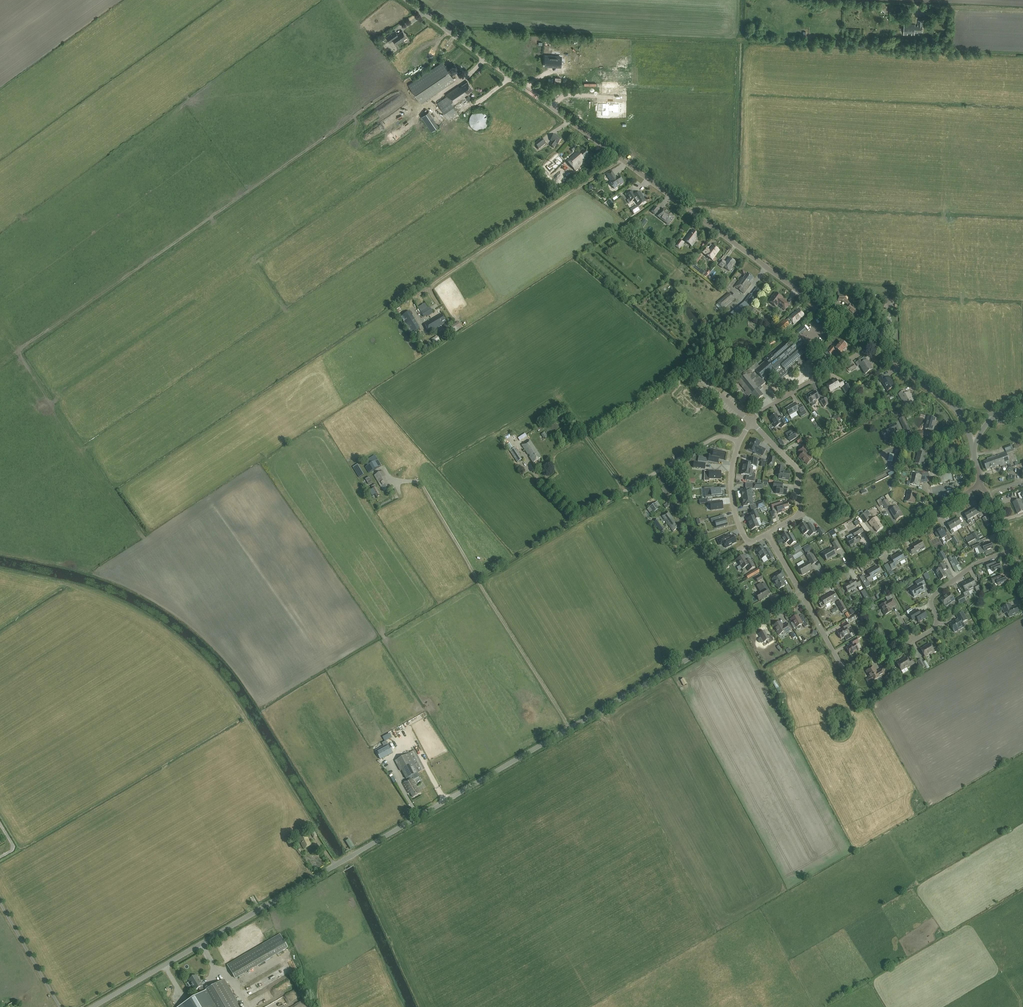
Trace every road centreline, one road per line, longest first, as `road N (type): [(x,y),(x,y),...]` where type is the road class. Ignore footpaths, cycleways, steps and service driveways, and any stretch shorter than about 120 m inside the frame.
road 1 (tertiary): [(91,1006),(801,593)]
road 2 (tertiary): [(873,346),(407,0)]
road 3 (track): [(569,728),(424,487),(395,480)]
road 4 (track): [(533,471),(578,517),(714,437),(739,442)]
road 5 (track): [(432,284),(621,158)]
road 6 (tertiary): [(801,593),(980,484)]
road 7 (residential): [(914,640),(886,657),(845,665),(801,593)]
road 8 (residential): [(767,533),(797,516),(799,475),(751,422)]
road 9 (residential): [(914,640),(936,625),(935,593),(1010,550)]
road 10 (residential): [(751,422),(873,346)]
road 11 (residential): [(749,543),(734,512),(732,470),(751,422)]

